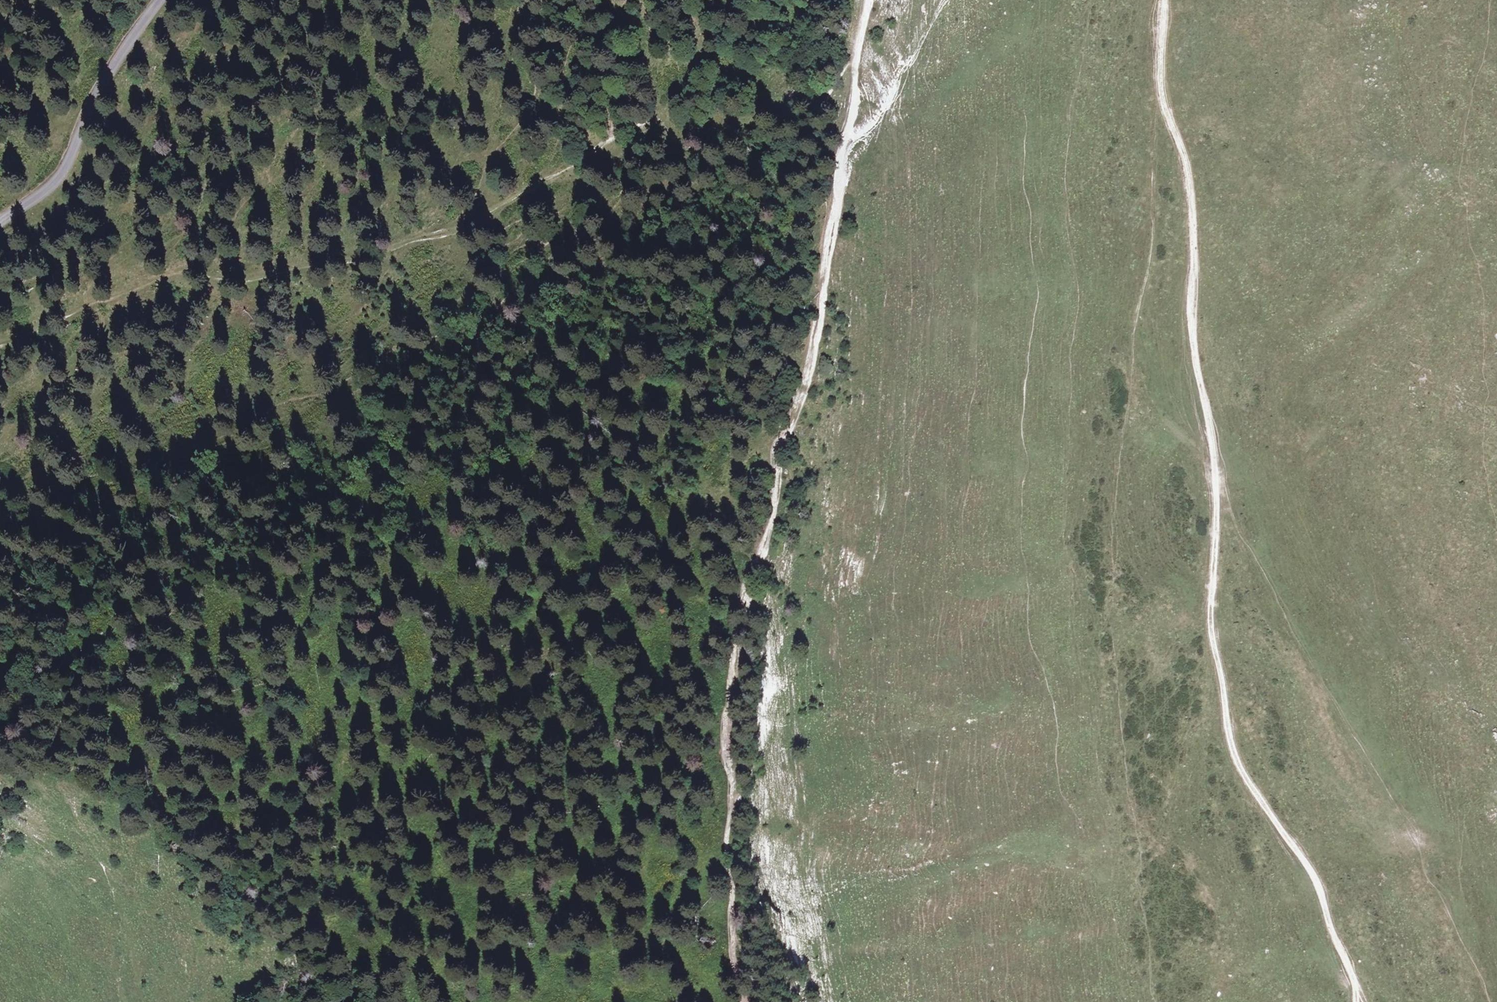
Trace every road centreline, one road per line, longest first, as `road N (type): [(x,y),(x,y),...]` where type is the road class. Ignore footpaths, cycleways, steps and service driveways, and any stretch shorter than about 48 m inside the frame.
road 1 (track): [(1164,0),(1162,97),(1191,195),(1191,327),(1217,482),(1212,639),(1233,751),(1318,885),(1356,1001)]
road 2 (unclassified): [(0,231),(70,173),(172,0)]

